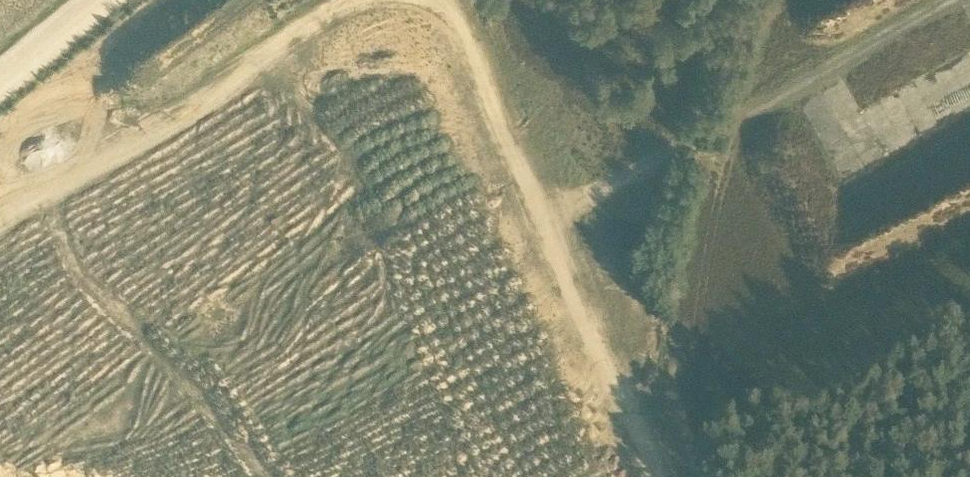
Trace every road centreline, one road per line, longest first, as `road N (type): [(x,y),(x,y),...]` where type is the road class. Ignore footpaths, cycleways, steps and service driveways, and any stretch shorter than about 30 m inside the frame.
road 1 (track): [(648,476),(461,27),(409,0)]
road 2 (track): [(370,0),(0,238)]
road 3 (track): [(644,162),(933,0)]
road 4 (track): [(103,0),(0,83)]

